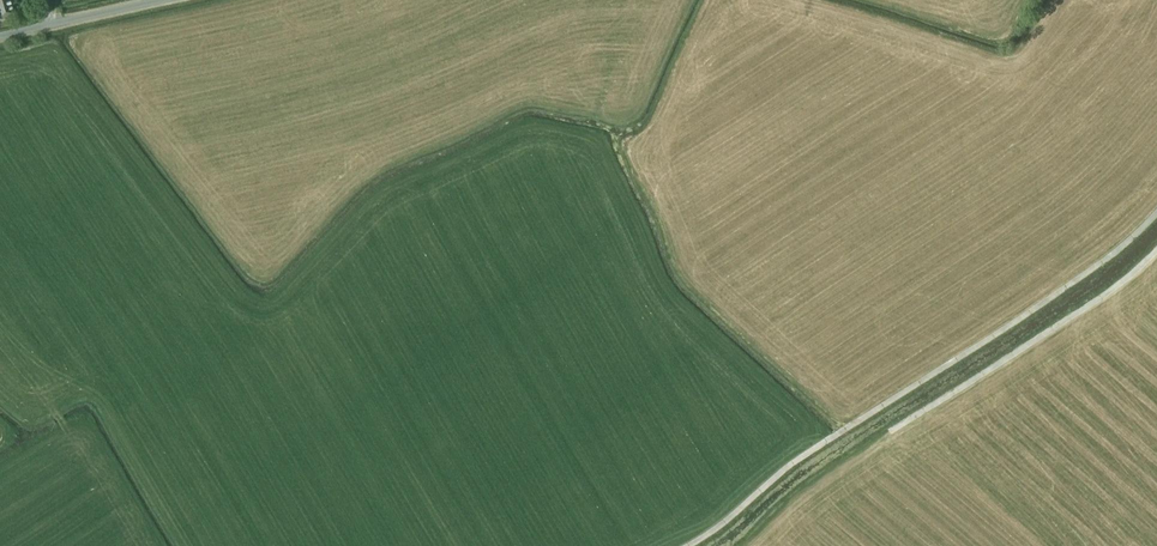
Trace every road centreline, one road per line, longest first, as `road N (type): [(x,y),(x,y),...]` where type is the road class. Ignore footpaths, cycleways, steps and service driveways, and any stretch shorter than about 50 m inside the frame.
road 1 (unclassified): [(0,34),(159,0)]

